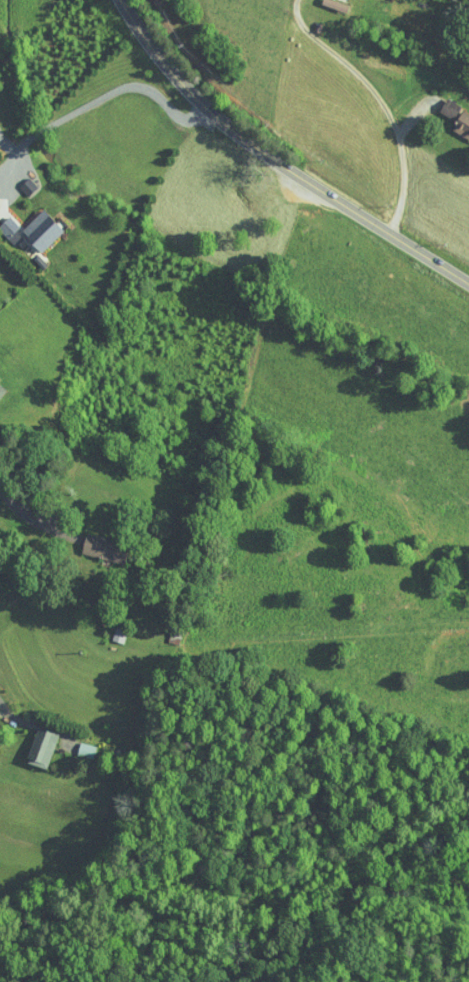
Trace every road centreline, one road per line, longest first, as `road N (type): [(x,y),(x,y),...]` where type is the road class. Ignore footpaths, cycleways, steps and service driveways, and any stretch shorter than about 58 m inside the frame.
road 1 (tertiary): [(468,282),(227,125),(178,78),(122,0)]

